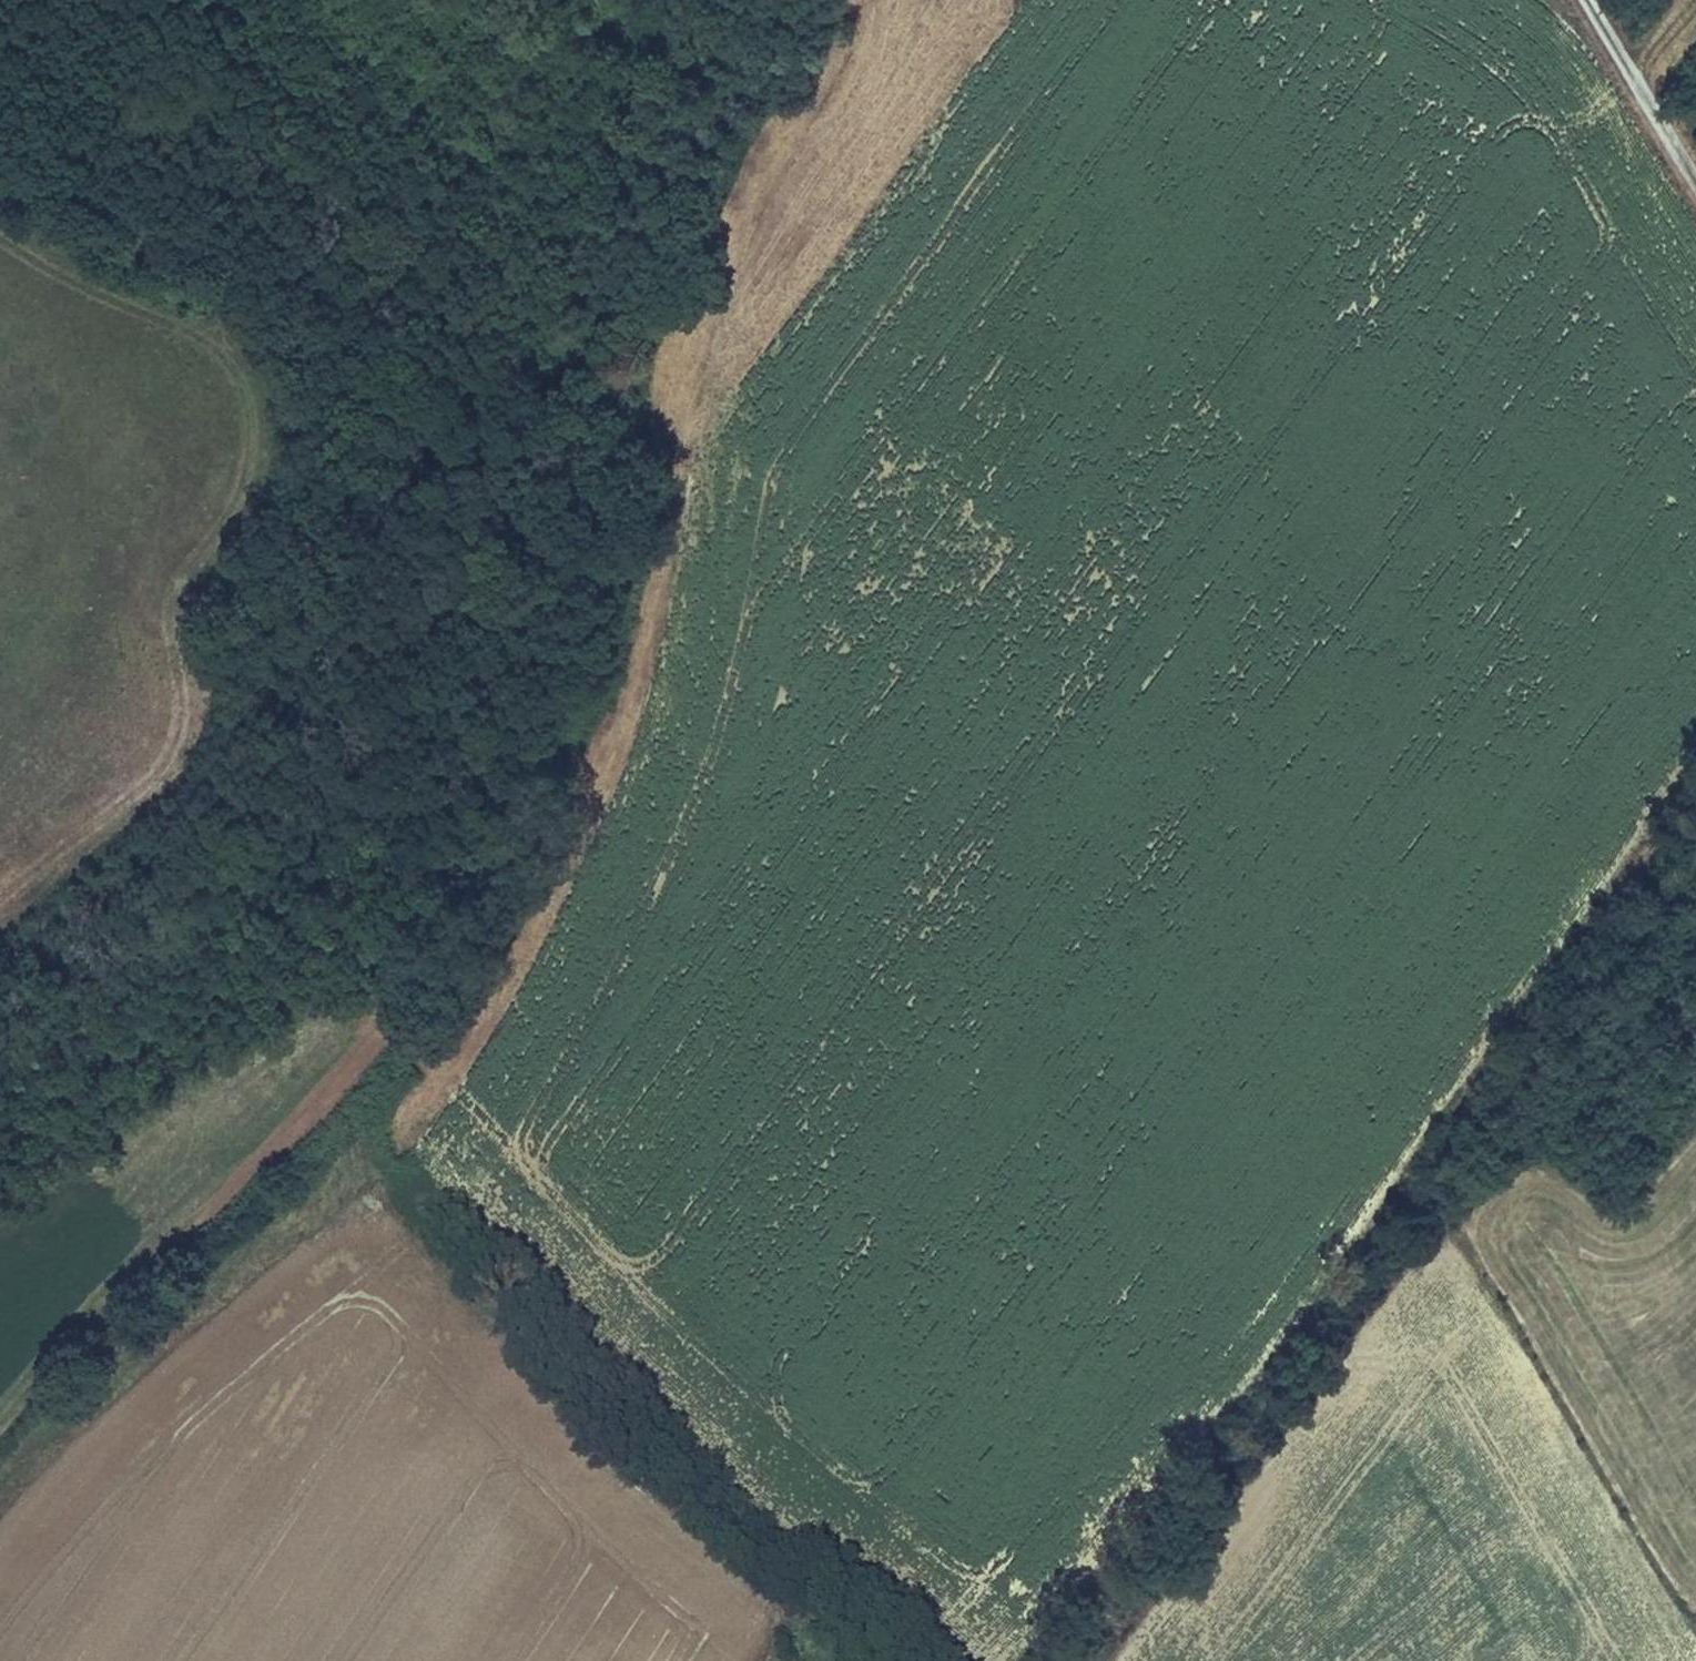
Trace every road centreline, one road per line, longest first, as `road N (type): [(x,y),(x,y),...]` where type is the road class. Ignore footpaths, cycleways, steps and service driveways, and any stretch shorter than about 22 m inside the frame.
road 1 (unclassified): [(1695,176),(1588,0)]

